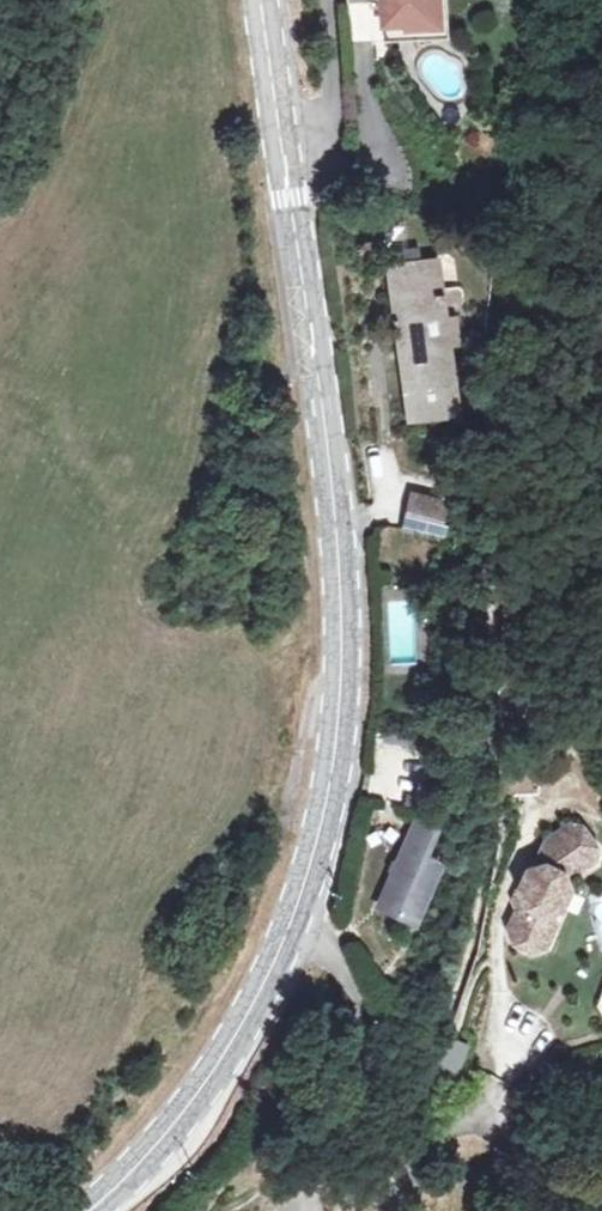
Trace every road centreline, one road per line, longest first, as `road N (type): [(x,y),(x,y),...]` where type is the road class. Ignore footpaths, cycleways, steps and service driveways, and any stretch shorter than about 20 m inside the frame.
road 1 (secondary): [(260,0),(339,572),(335,742),(293,918)]
road 2 (secondary): [(293,918),(214,1068),(174,1125),(89,1210)]
road 3 (residential): [(309,1210),(362,1050),(360,1015),(341,958),(293,918)]

